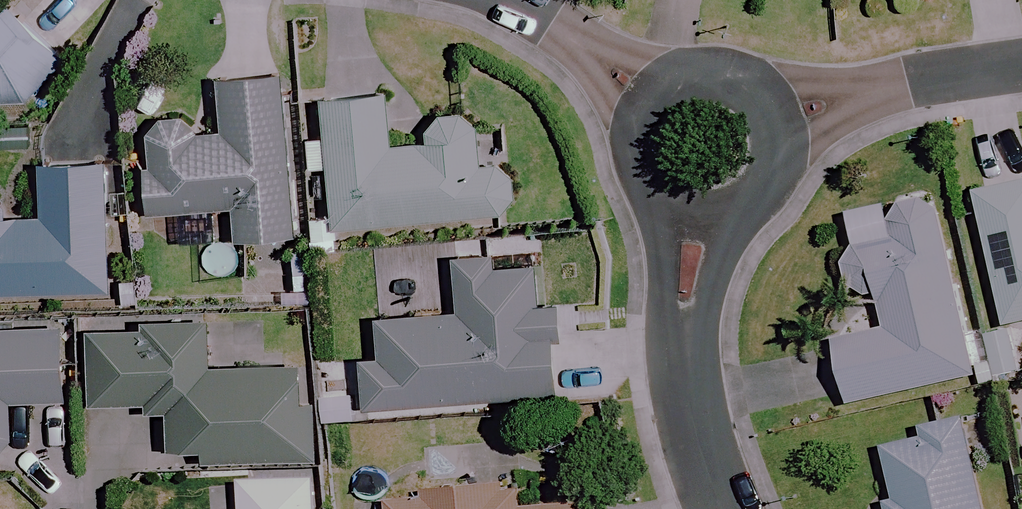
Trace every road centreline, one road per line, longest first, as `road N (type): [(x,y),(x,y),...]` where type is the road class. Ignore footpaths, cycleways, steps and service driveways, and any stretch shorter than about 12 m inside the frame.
road 1 (residential): [(724,508),(685,368),(700,218)]
road 2 (residential): [(1021,63),(783,129)]
road 3 (residential): [(503,0),(649,97)]
road 4 (residential): [(649,97),(689,70),(738,73),(759,87),(783,129)]
road 5 (residential): [(700,218),(653,195),(639,172),(633,147),(649,97)]
road 6 (residential): [(783,129),(783,157),(754,204),(700,218)]

